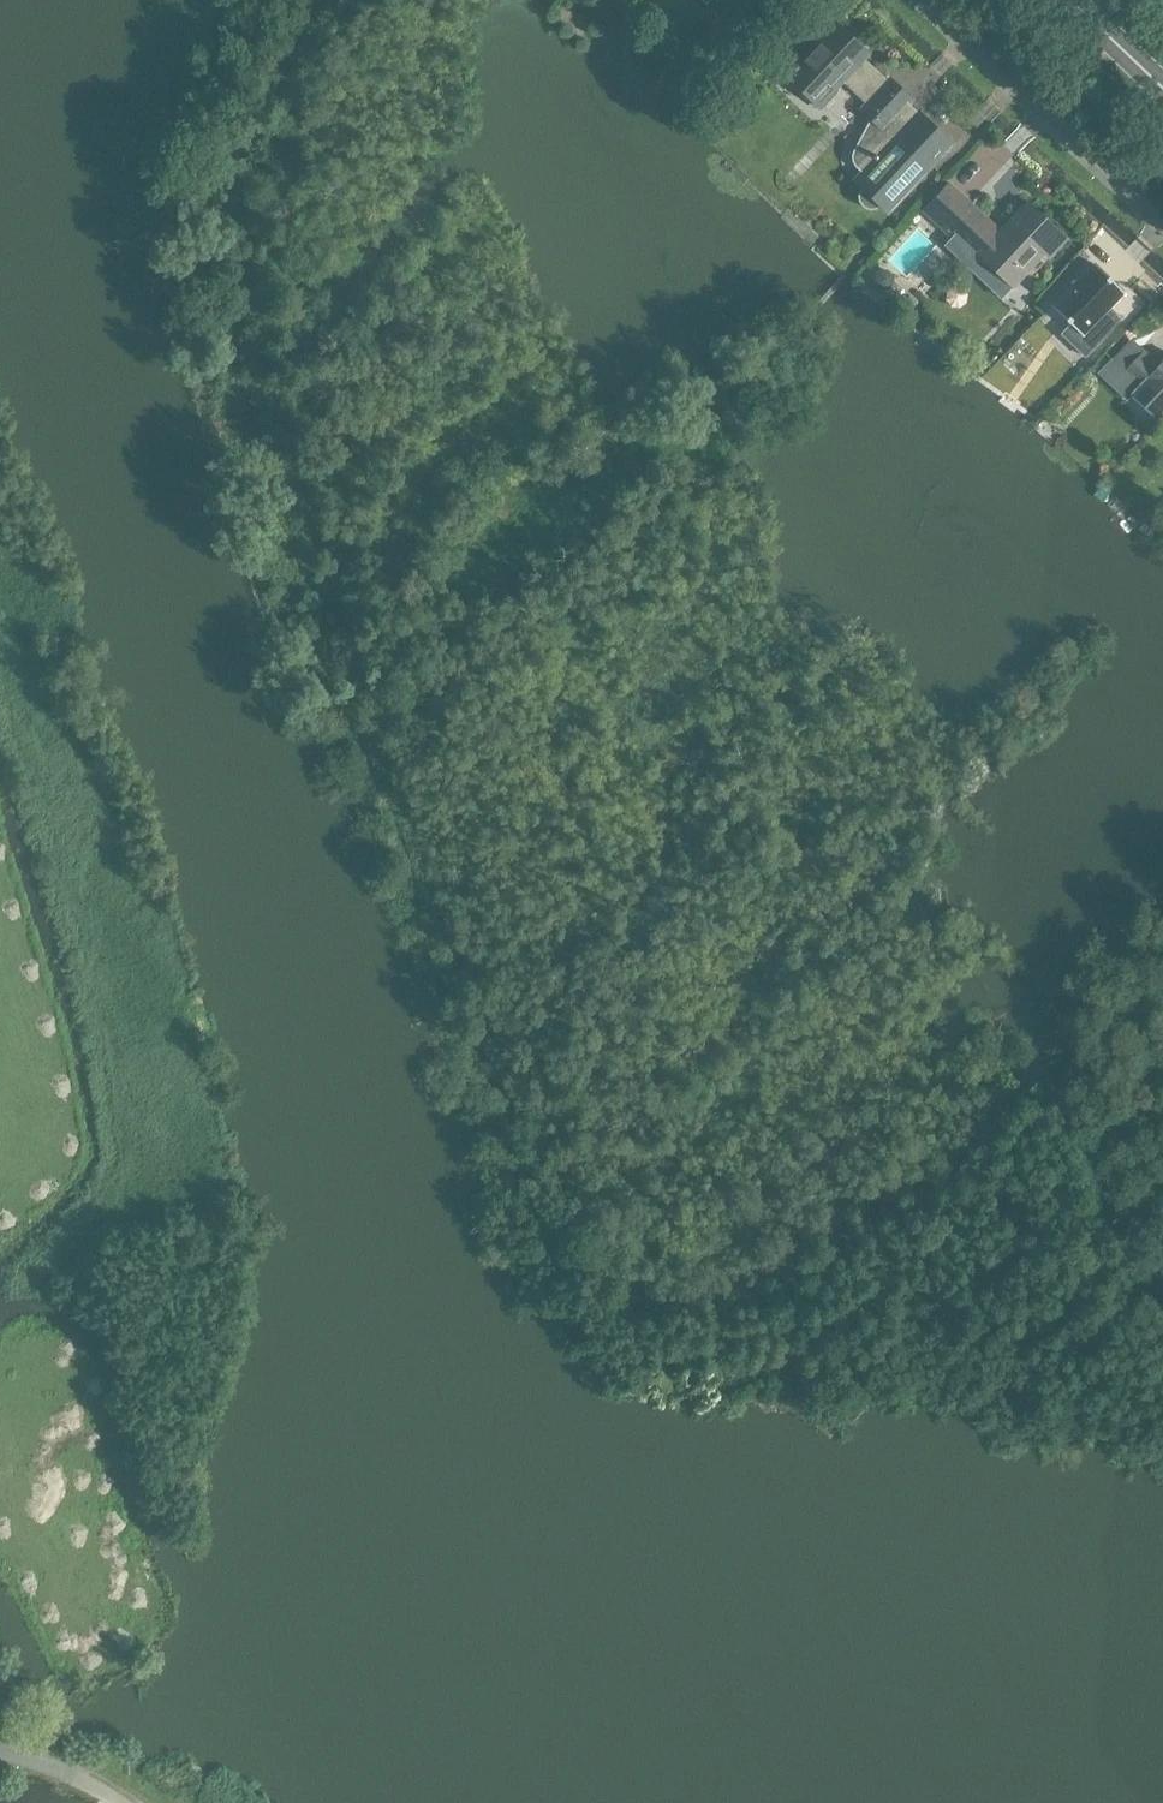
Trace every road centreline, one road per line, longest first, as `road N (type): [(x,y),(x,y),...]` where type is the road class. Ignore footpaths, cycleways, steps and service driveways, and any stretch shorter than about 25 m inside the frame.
road 1 (unclassified): [(1162,233),(917,0)]
road 2 (tertiary): [(1162,93),(1066,0)]
road 3 (unclassified): [(0,1752),(122,1802)]

